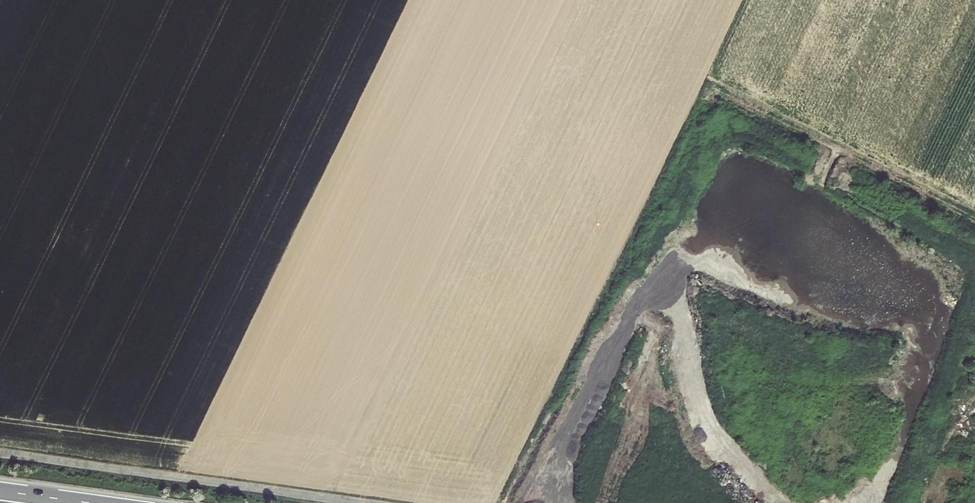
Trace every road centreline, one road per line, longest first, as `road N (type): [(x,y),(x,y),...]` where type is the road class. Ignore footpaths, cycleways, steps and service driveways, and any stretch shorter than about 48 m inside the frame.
road 1 (track): [(360,502),(0,453)]

